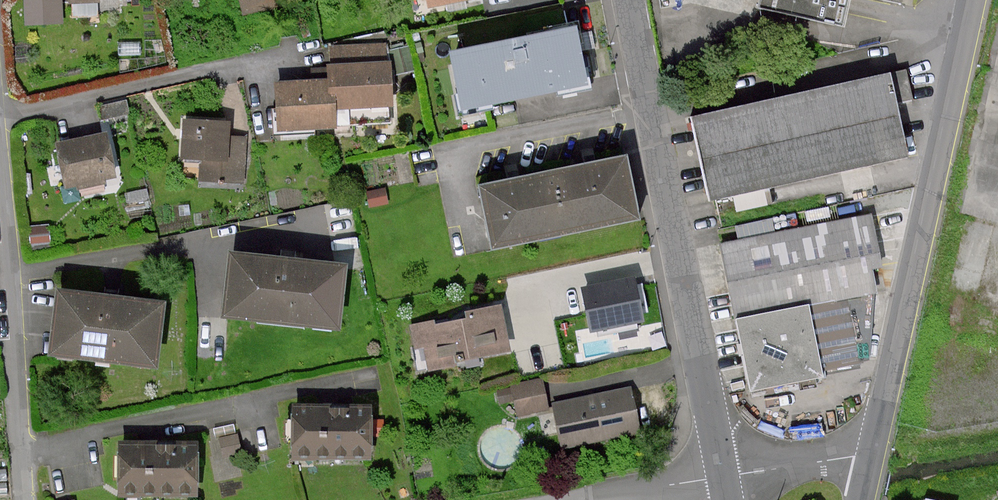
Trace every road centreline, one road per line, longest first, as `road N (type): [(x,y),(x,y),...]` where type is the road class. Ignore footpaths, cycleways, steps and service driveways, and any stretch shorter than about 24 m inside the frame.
road 1 (unclassified): [(629,0),(723,477)]
road 2 (tertiary): [(869,457),(971,0)]
road 3 (residential): [(0,117),(310,55)]
road 4 (unclassified): [(0,188),(26,499)]
road 5 (residential): [(570,499),(723,477)]
road 6 (residential): [(723,477),(869,457)]

